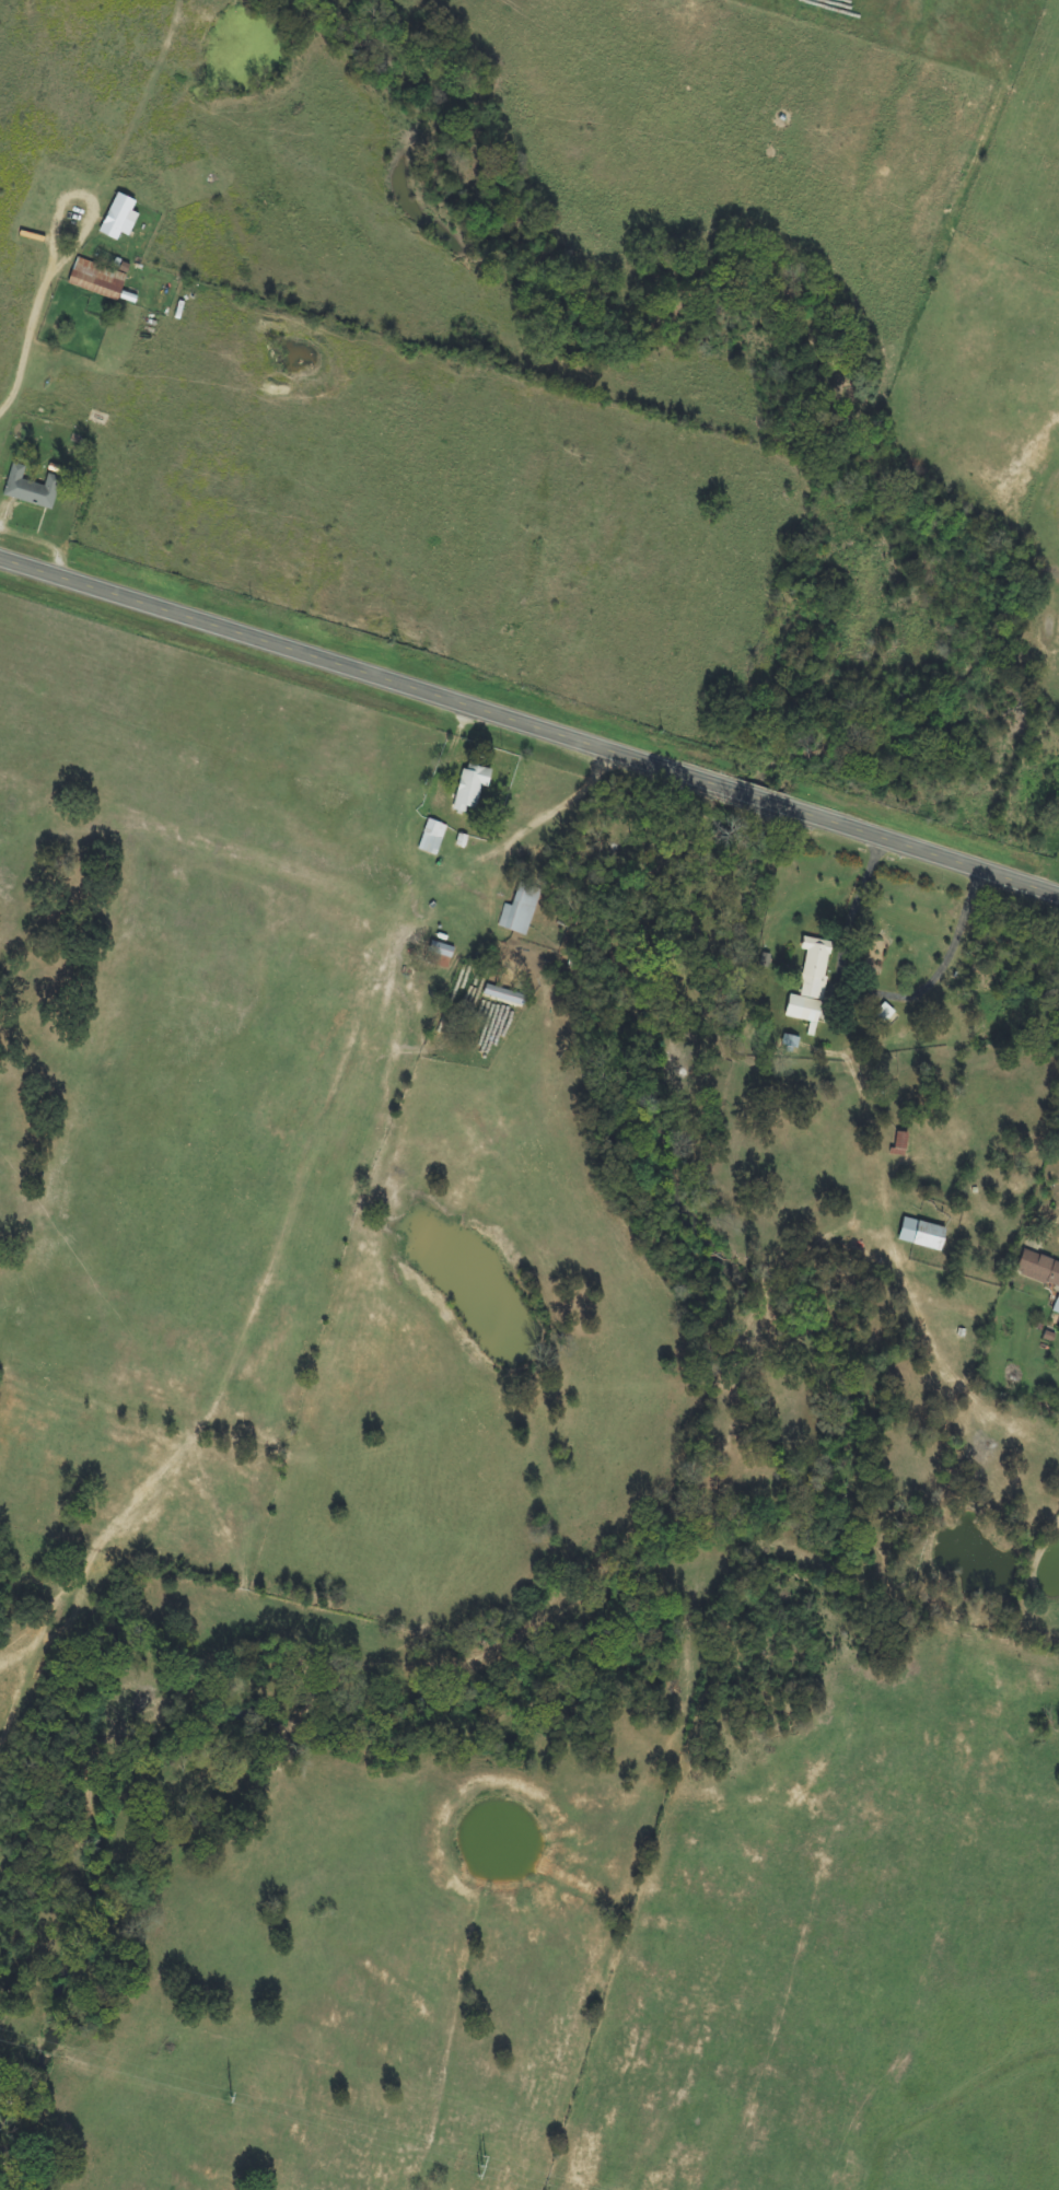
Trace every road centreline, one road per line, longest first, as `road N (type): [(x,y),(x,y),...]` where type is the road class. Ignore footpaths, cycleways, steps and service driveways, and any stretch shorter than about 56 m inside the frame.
road 1 (secondary): [(0,560),(1058,895)]

